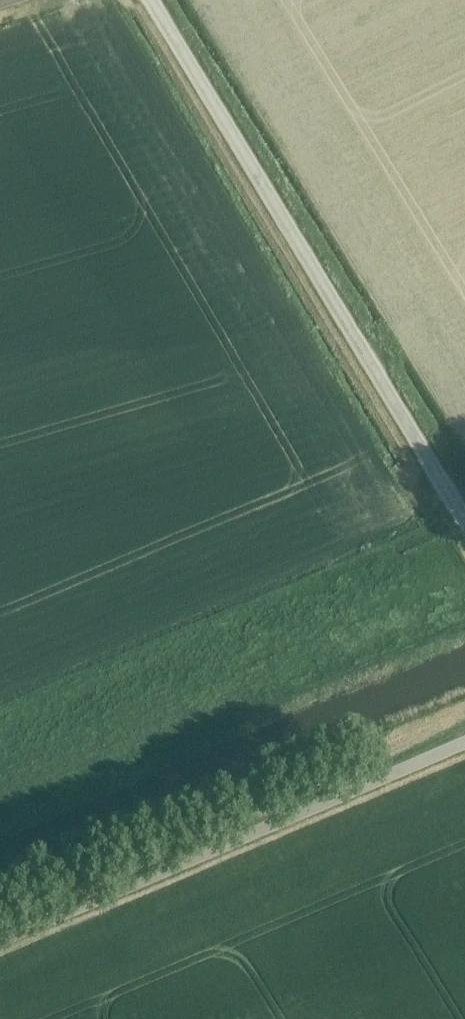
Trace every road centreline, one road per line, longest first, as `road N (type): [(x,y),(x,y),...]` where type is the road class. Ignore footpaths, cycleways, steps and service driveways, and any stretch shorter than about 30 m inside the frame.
road 1 (unclassified): [(464,520),(152,0)]
road 2 (unclassified): [(0,941),(464,744)]

